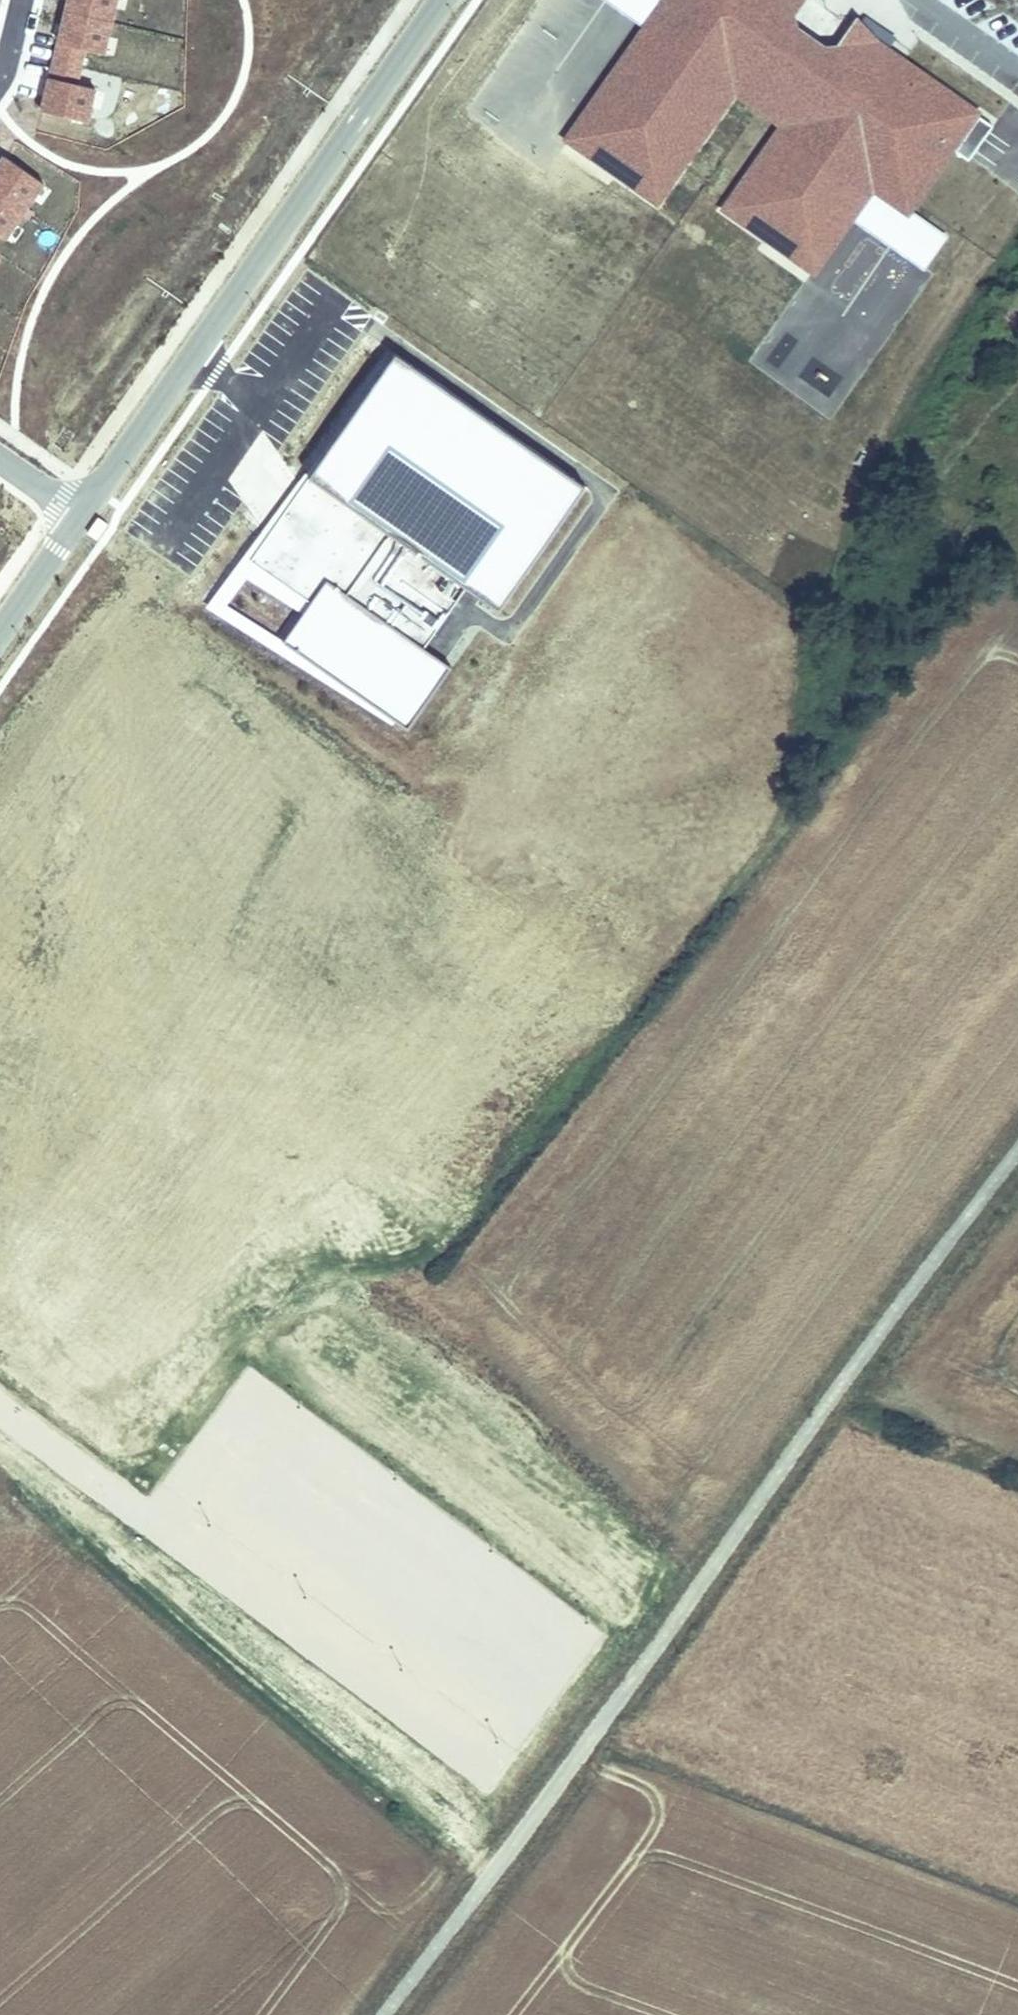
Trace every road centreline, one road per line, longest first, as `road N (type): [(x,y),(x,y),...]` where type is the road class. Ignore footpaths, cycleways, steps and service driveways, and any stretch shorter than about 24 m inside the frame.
road 1 (unclassified): [(1017,1148),(382,2014)]
road 2 (residential): [(443,0),(78,517)]
road 3 (residential): [(78,517),(0,630)]

